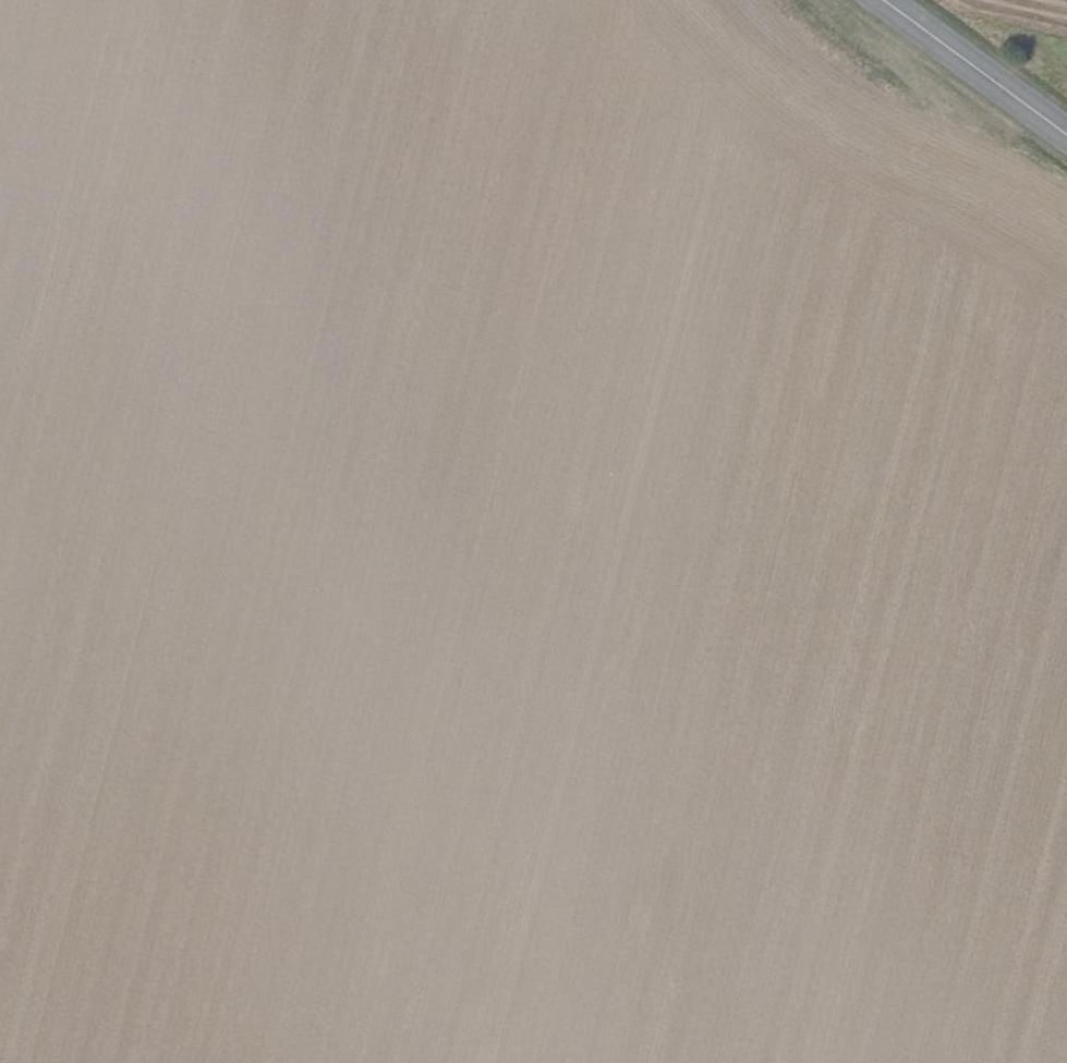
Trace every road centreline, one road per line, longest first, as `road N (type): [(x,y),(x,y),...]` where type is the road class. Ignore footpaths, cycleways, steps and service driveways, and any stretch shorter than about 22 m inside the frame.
road 1 (tertiary): [(1066,135),(881,0)]

